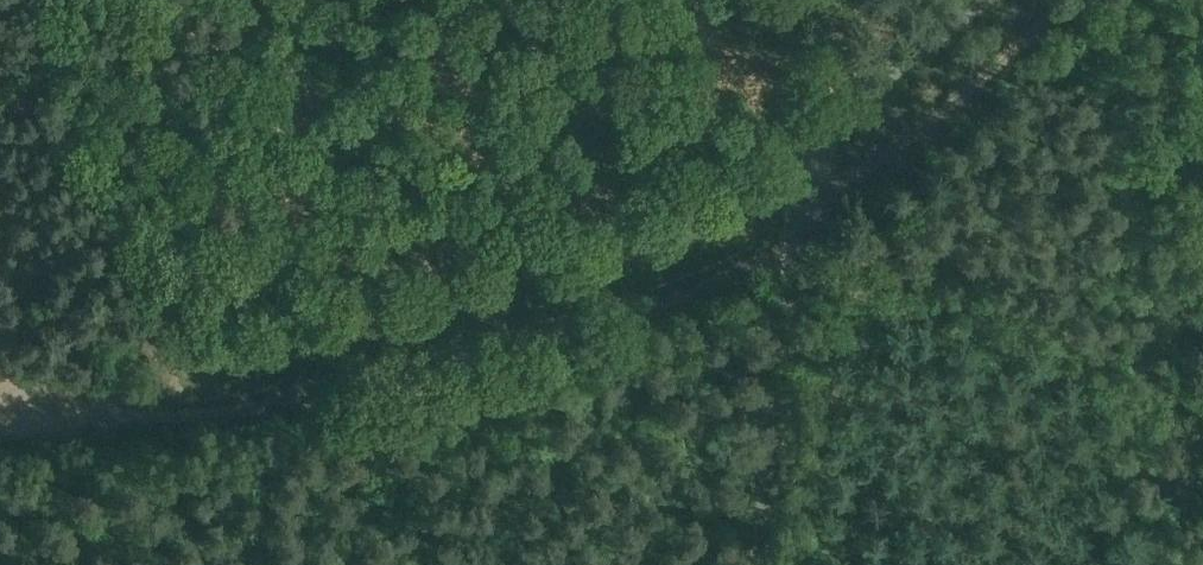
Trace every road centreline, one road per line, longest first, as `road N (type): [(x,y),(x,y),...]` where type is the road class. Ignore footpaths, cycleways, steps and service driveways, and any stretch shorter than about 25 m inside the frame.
road 1 (track): [(792,262),(769,263),(492,368),(146,421)]
road 2 (unclassified): [(759,564),(803,188),(853,104),(974,0)]
road 3 (track): [(1170,0),(1202,292)]
road 4 (track): [(0,438),(146,421)]
road 5 (track): [(1202,360),(1191,412),(1202,486)]

